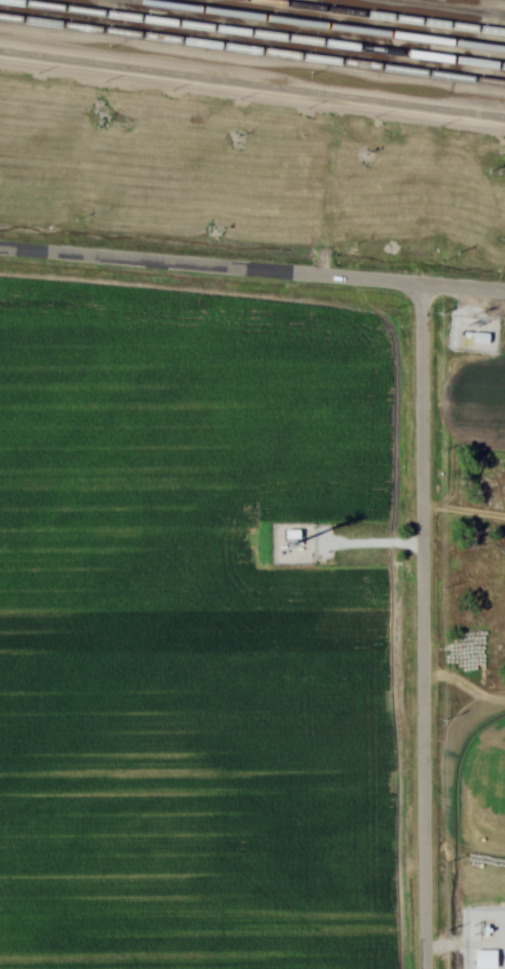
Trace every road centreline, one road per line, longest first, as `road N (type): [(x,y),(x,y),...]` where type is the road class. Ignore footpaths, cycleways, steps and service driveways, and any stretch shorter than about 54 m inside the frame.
road 1 (residential): [(425,968),(420,288)]
road 2 (residential): [(504,295),(0,250)]

